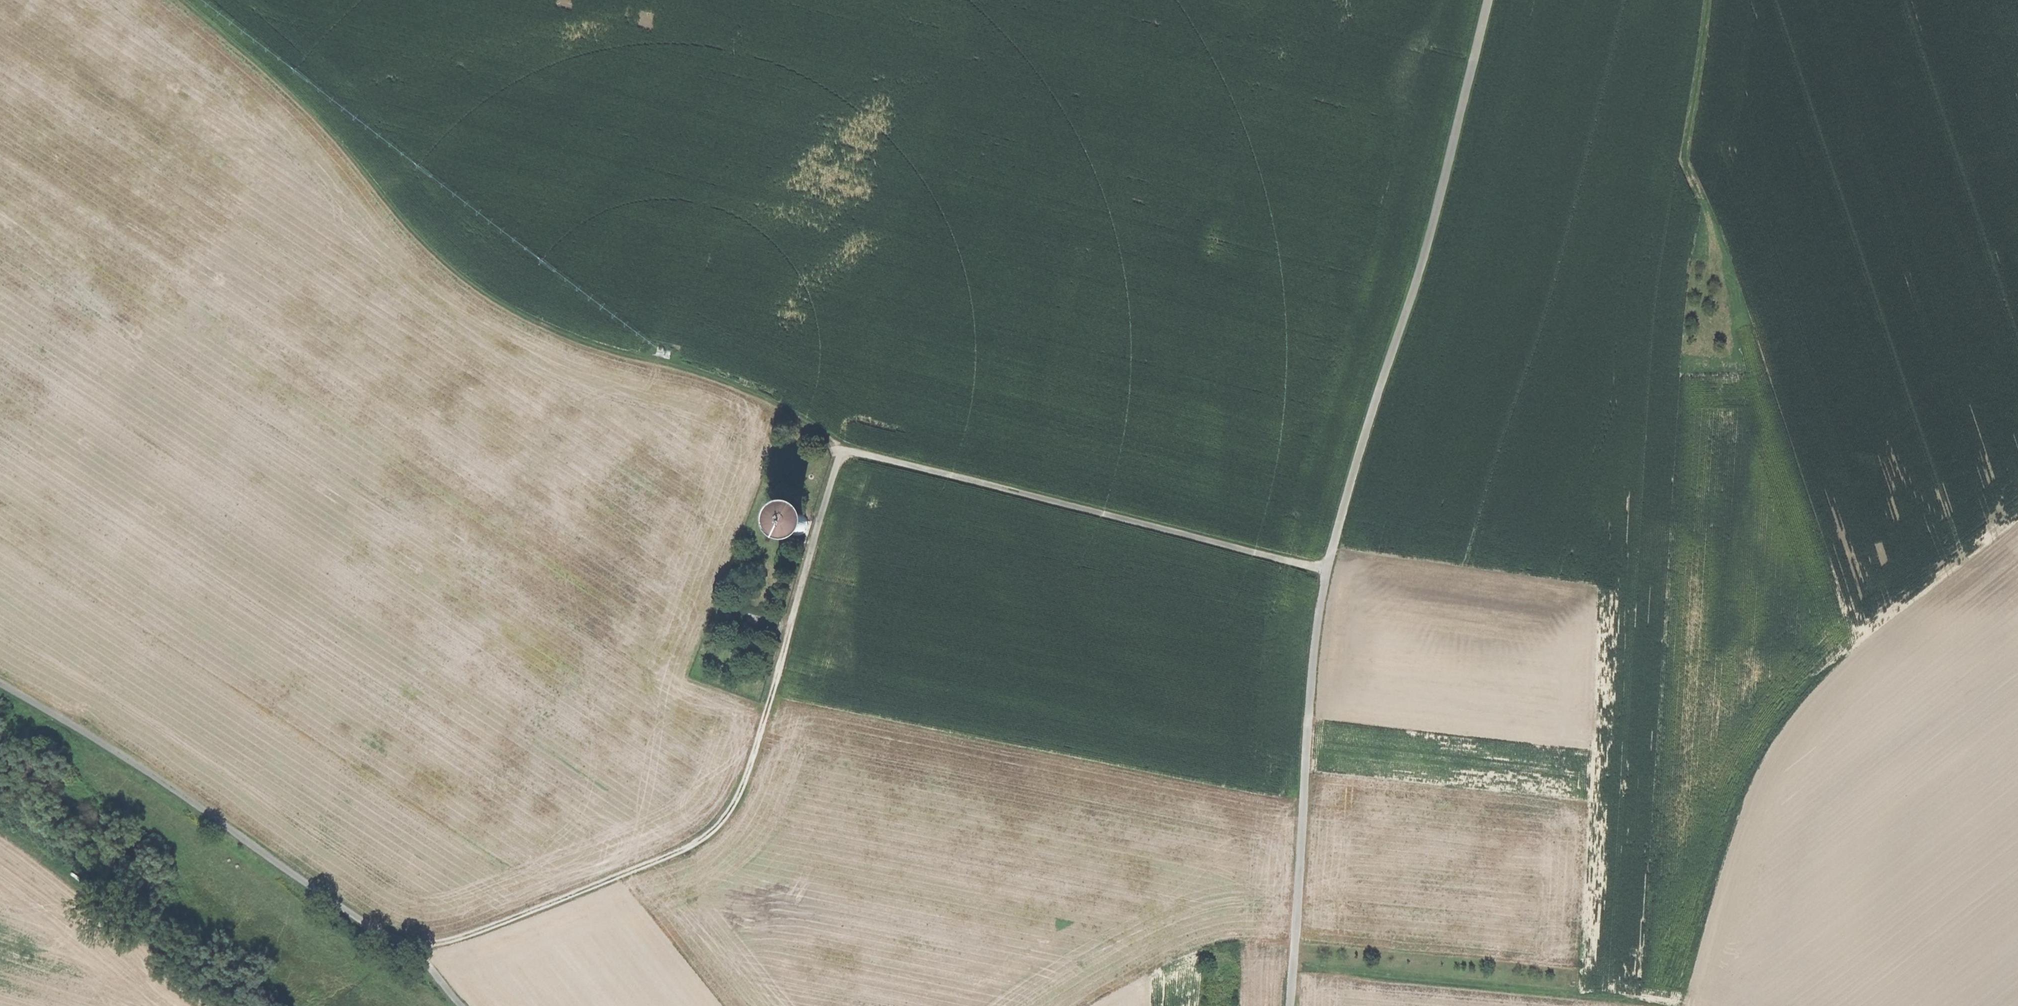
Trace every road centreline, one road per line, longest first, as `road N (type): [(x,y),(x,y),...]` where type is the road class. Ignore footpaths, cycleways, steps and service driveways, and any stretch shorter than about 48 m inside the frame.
road 1 (track): [(1288,1005),(1313,661),(1327,573),(1494,0)]
road 2 (track): [(841,450),(779,409),(541,329),(468,287),(305,109),(178,0)]
road 3 (track): [(407,944),(466,938),(675,855),(730,819),(841,450)]
road 4 (track): [(841,450),(1327,573)]
road 5 (track): [(0,681),(407,944)]

